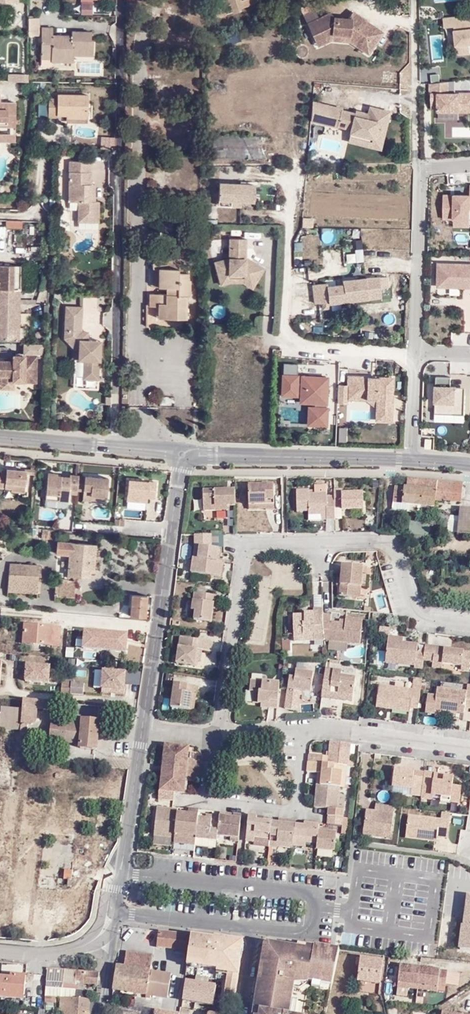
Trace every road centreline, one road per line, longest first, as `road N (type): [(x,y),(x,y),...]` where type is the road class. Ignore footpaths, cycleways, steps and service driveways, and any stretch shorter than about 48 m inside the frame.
road 1 (residential): [(222,731),(245,547),(388,543),(411,603),(437,622),(469,628)]
road 2 (residential): [(117,445),(122,0)]
road 3 (residential): [(414,355),(305,347),(287,336),(290,182)]
road 4 (residential): [(143,727),(183,455)]
road 5 (residential): [(207,737),(205,800),(297,811),(306,728)]
road 6 (residential): [(189,450),(413,459)]
road 7 (residential): [(101,934),(114,909),(143,727)]
road 8 (residential): [(414,355),(419,170)]
road 9 (residential): [(419,170),(417,0)]
road 10 (residential): [(469,747),(306,728)]

